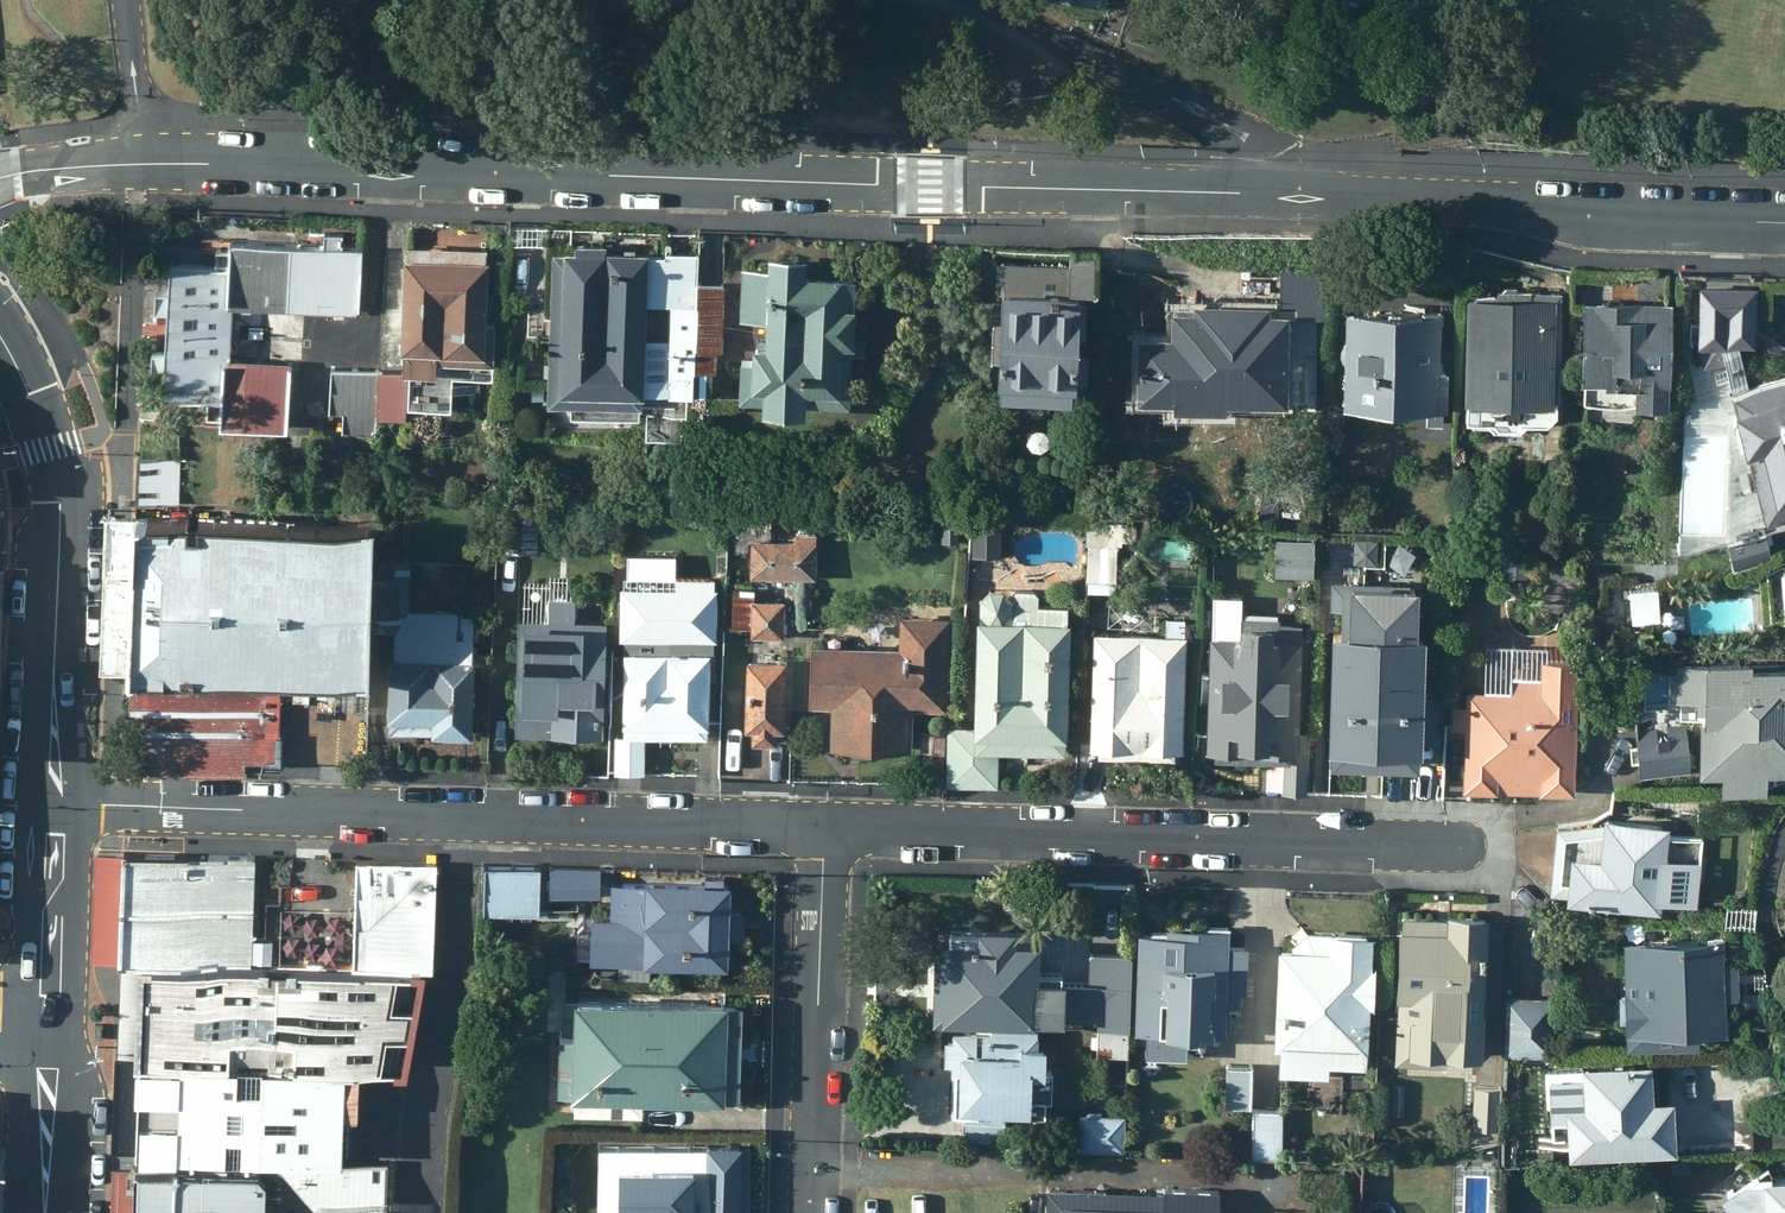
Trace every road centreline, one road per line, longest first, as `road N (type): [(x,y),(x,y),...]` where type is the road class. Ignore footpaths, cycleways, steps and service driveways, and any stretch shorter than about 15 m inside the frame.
road 1 (residential): [(0,174),(142,164),(913,184),(1422,201),(1784,225)]
road 2 (residential): [(54,802),(825,827)]
road 3 (residential): [(825,827),(1458,847)]
road 4 (secondary): [(54,802),(61,505),(50,446),(0,338)]
road 5 (residential): [(825,827),(811,1212)]
road 6 (secondary): [(48,1036),(54,802)]
road 7 (secondary): [(44,1212),(48,1036)]

